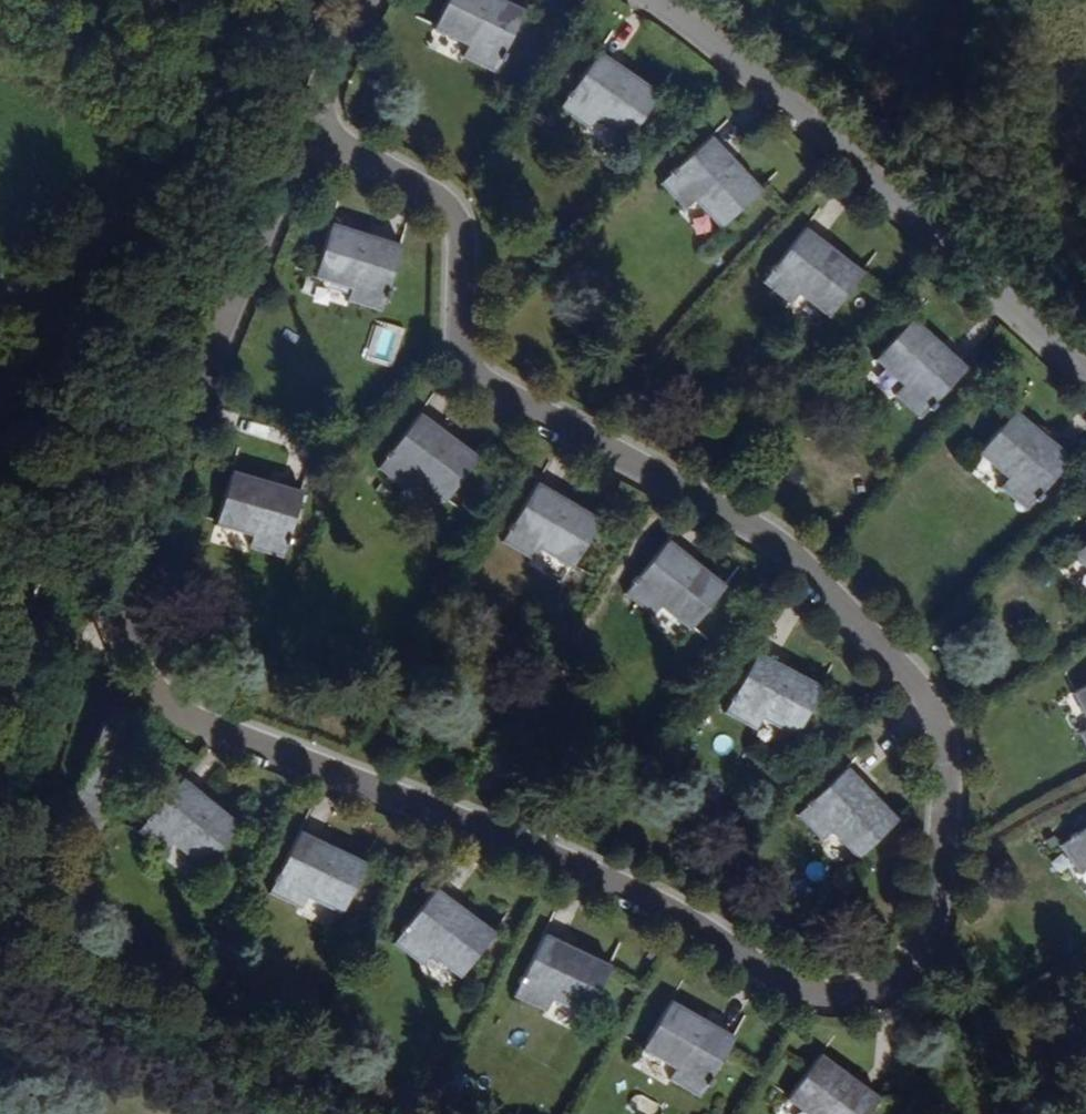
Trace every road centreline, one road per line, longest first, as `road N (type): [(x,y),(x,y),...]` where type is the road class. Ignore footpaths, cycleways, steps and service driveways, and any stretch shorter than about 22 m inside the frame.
road 1 (residential): [(316,125),(125,581),(146,659),(188,723),(653,907),(773,978),(840,999),(897,981),(940,927)]
road 2 (residential): [(316,125),(454,206),(471,290),(471,356),(783,543),(933,702),(950,765),(940,927)]
road 3 (residential): [(1085,375),(653,0)]
road 4 (residential): [(365,0),(316,125)]

